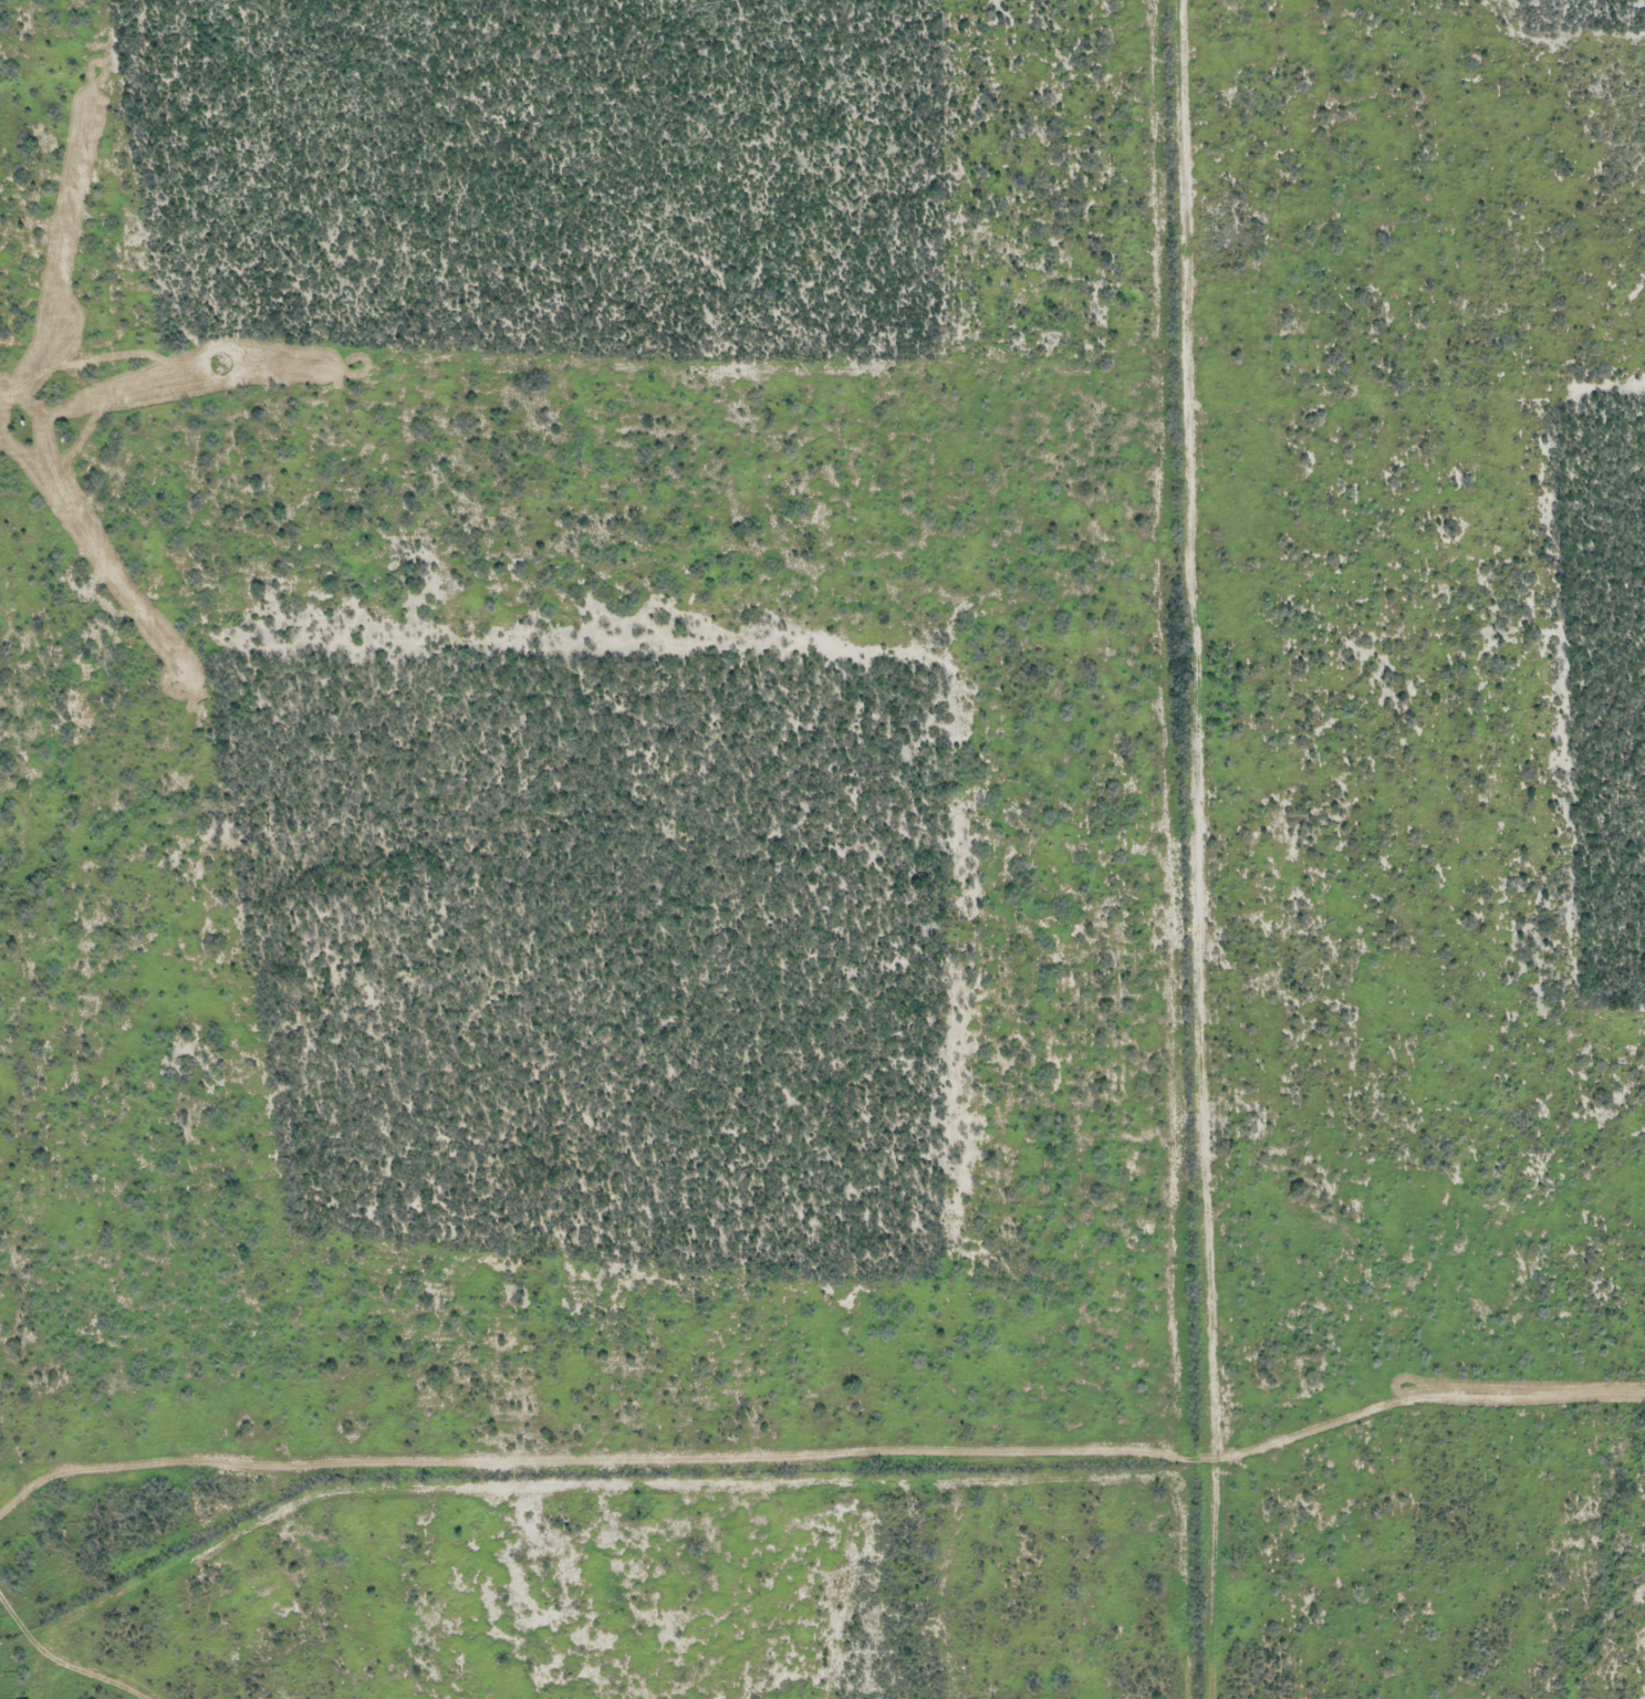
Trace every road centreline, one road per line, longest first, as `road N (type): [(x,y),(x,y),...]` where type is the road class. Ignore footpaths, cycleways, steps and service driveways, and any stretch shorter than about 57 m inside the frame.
road 1 (track): [(139,1698),(33,1657),(0,1656)]

